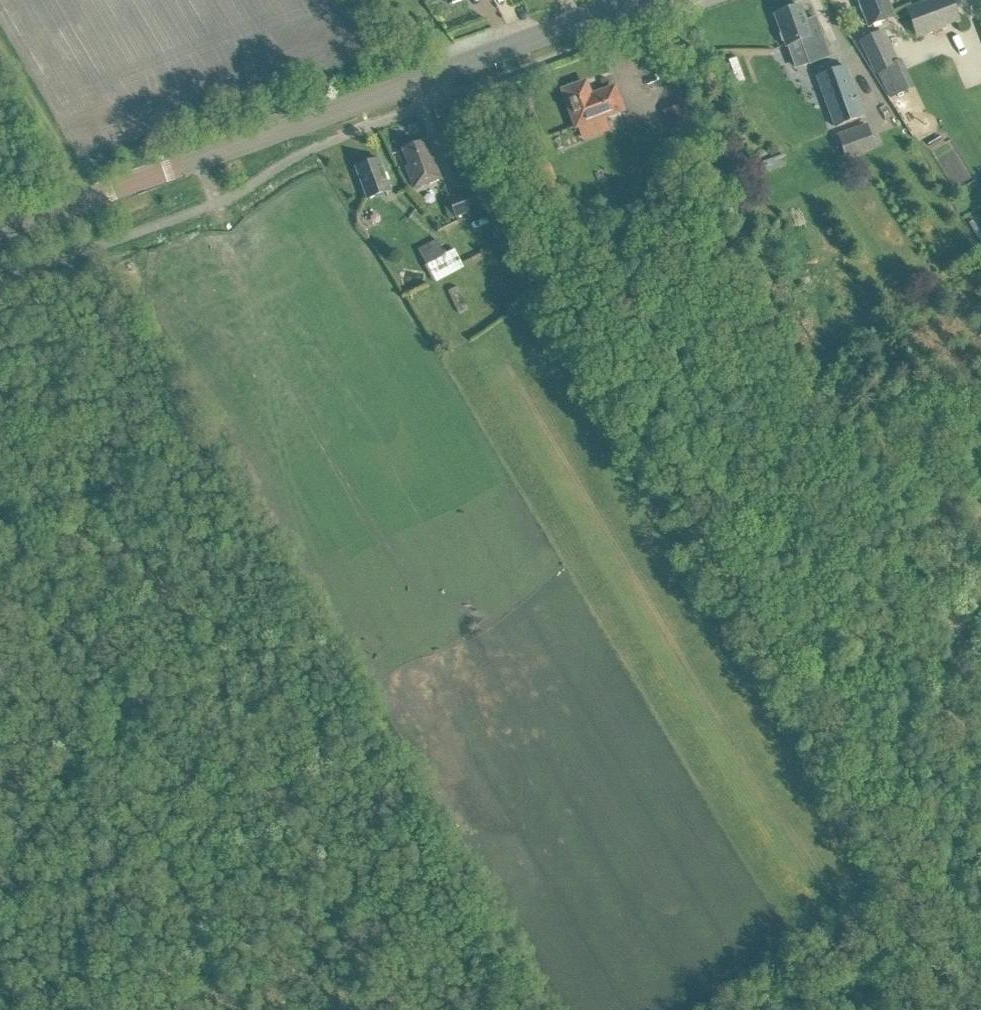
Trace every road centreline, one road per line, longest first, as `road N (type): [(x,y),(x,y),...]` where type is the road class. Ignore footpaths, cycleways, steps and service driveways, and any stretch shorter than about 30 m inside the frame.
road 1 (tertiary): [(0,229),(638,0)]
road 2 (track): [(0,61),(83,201)]

